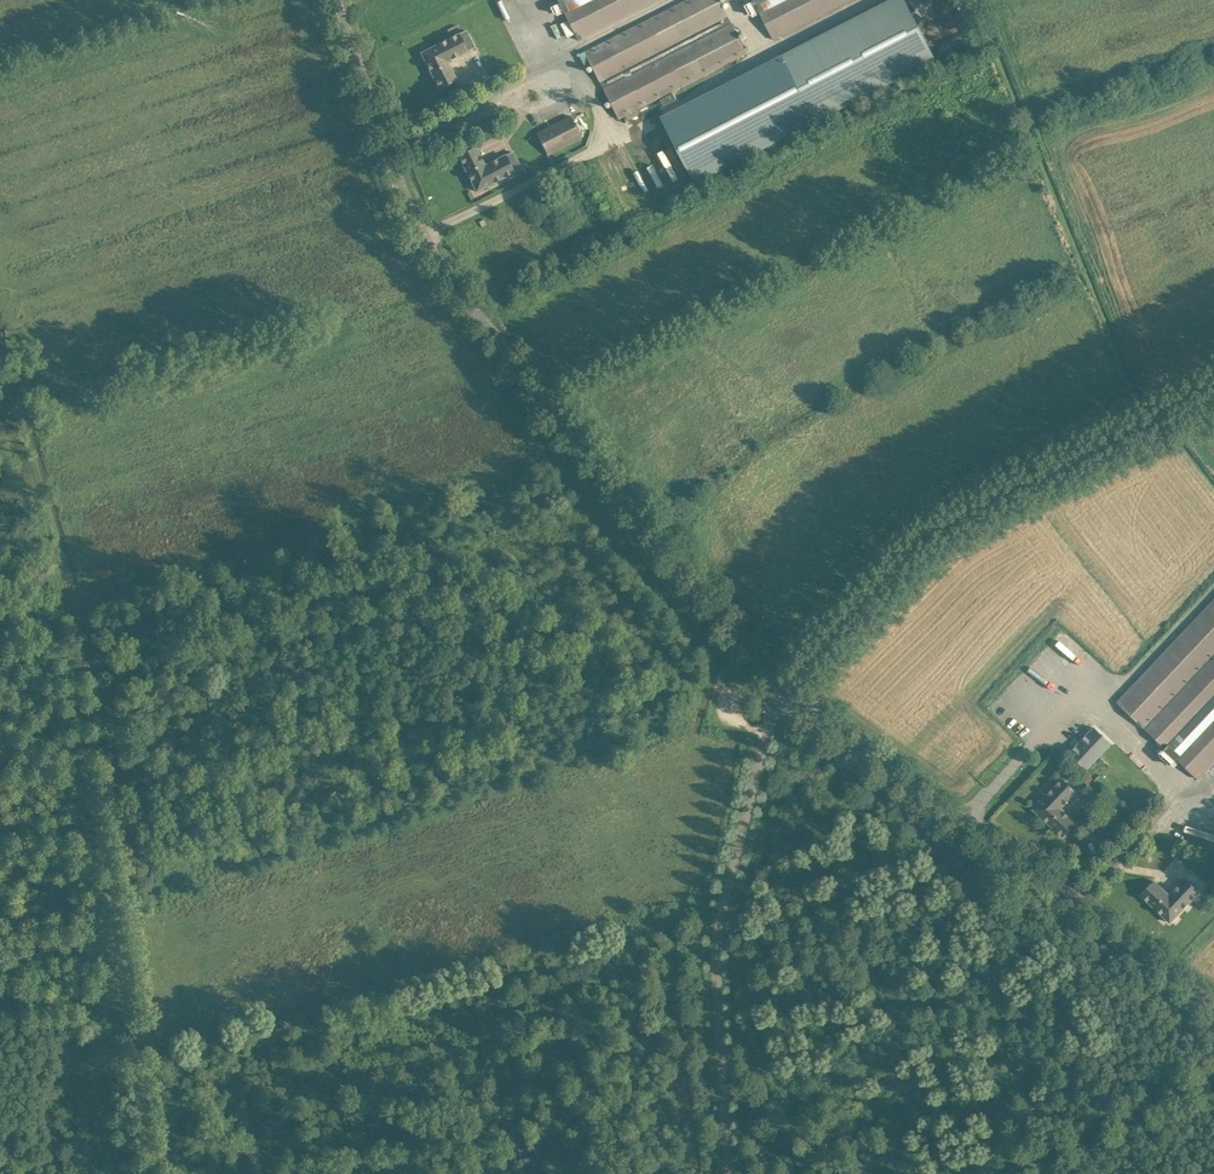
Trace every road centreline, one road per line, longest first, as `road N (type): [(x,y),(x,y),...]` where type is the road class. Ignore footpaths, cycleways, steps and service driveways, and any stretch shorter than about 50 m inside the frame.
road 1 (tertiary): [(785,692),(426,267),(330,0)]
road 2 (tertiary): [(1213,1001),(785,692)]
road 3 (unclassified): [(729,1173),(717,924),(785,692)]

